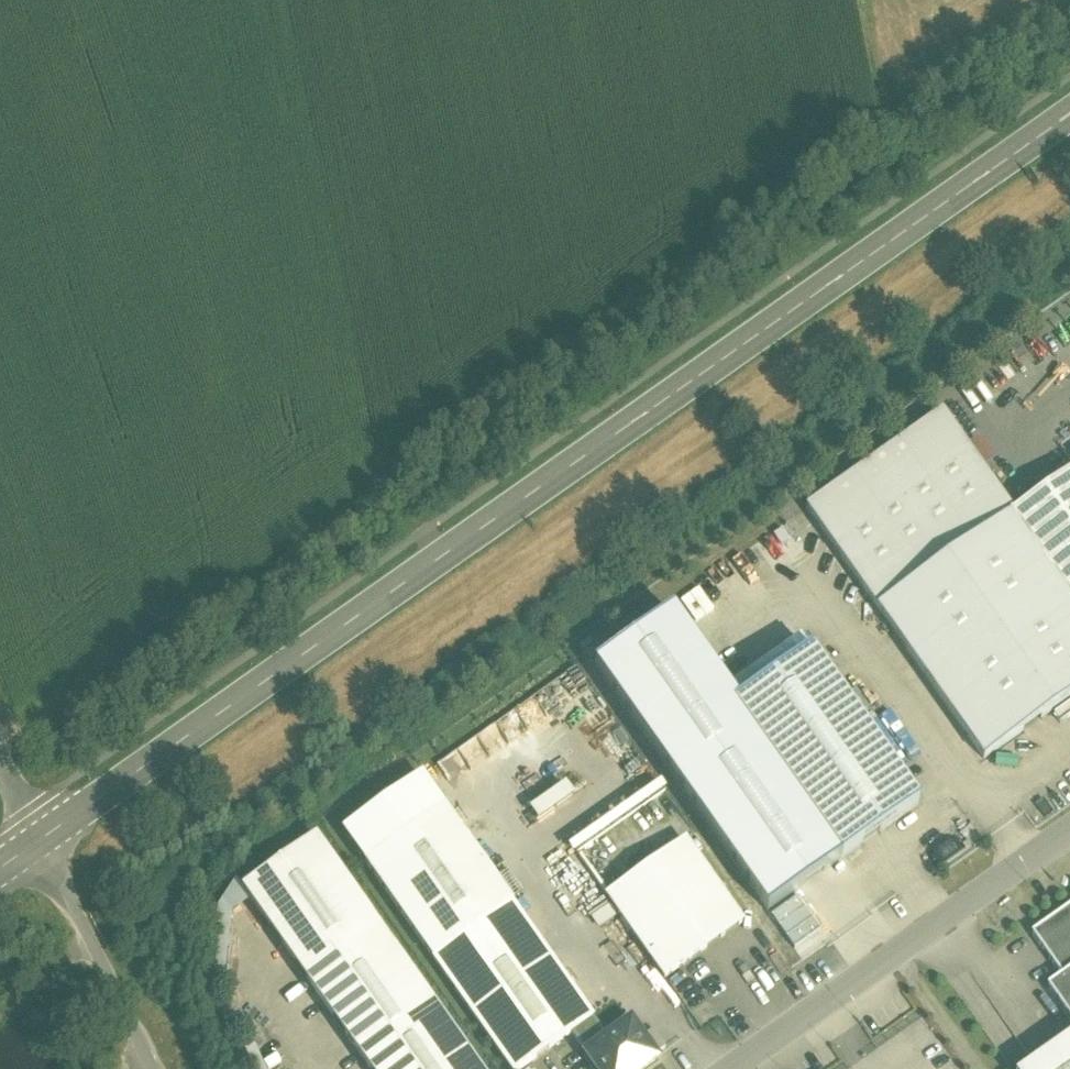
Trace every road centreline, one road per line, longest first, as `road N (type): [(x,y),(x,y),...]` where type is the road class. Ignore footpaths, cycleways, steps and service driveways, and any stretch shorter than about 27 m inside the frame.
road 1 (secondary): [(41,840),(1069,116)]
road 2 (residential): [(1069,830),(733,1068)]
road 3 (residential): [(41,840),(153,1068)]
road 4 (unclassified): [(0,726),(41,840)]

